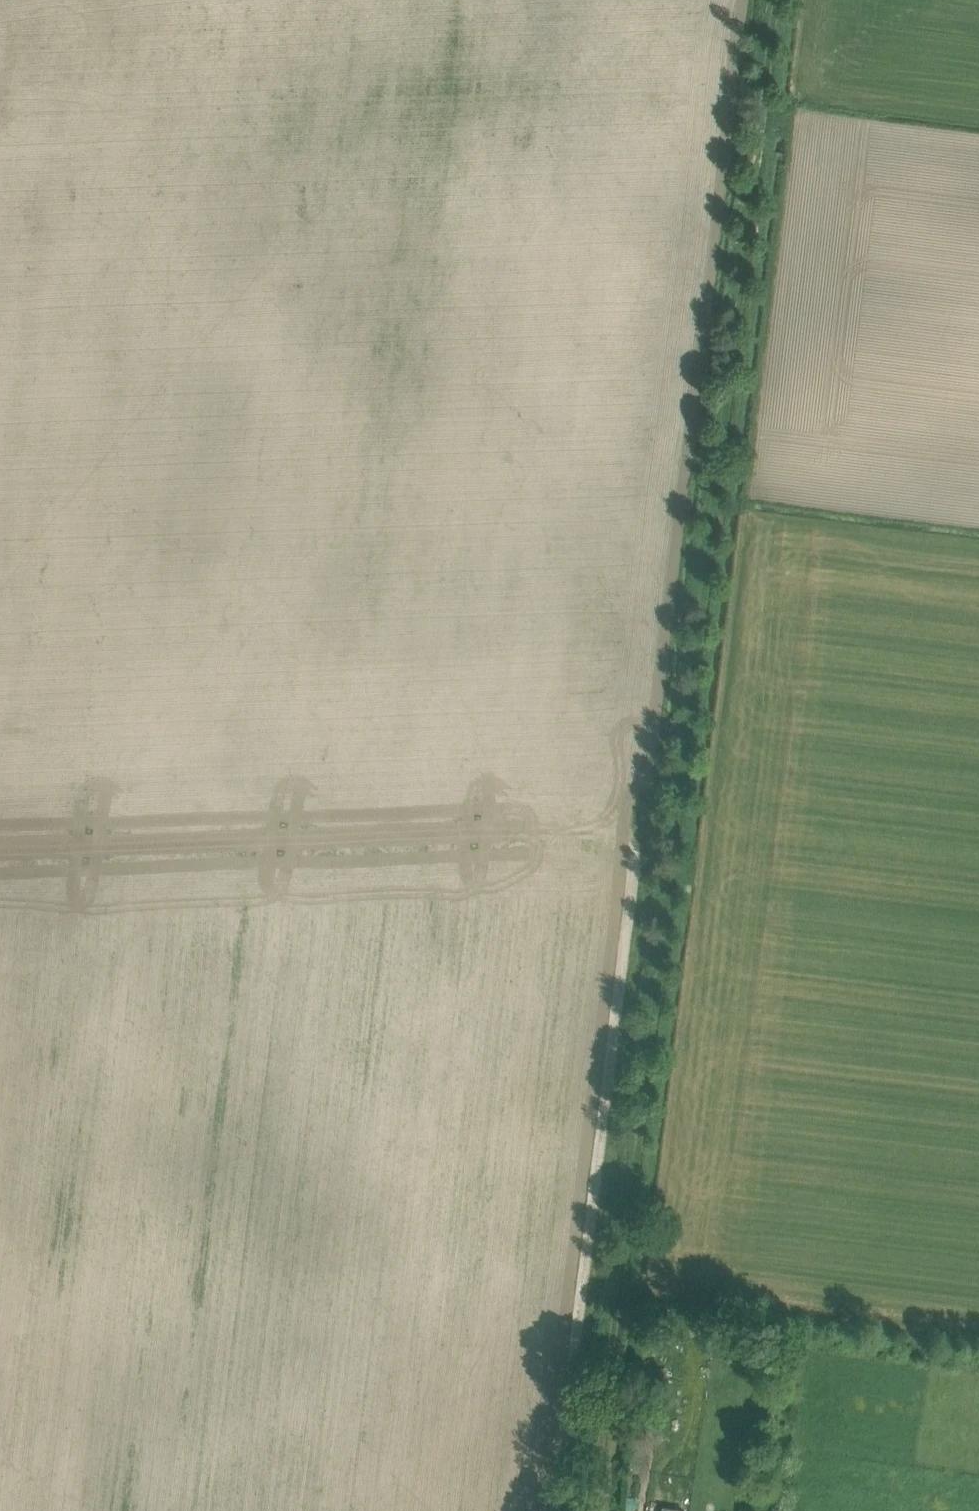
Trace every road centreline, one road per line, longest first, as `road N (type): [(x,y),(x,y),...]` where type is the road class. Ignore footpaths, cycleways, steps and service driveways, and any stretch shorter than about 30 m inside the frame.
road 1 (track): [(774,0),(600,1510)]

